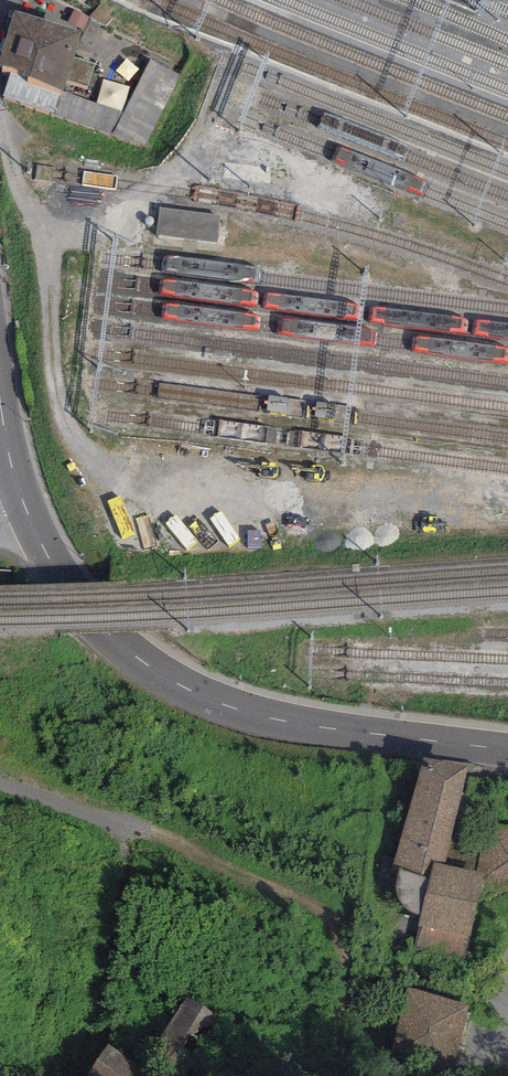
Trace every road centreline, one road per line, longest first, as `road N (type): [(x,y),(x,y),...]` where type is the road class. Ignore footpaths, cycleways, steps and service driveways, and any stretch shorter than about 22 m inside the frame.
road 1 (tertiary): [(507,750),(271,718),(183,686),(117,641),(68,586),(22,500)]
road 2 (track): [(144,829),(316,910),(334,934),(340,967),(317,1075)]
road 3 (unclassified): [(0,784),(144,829)]

